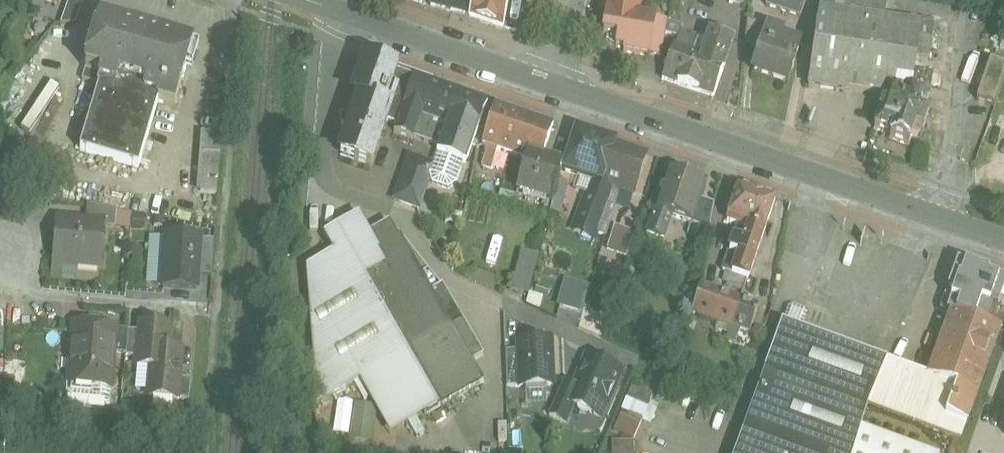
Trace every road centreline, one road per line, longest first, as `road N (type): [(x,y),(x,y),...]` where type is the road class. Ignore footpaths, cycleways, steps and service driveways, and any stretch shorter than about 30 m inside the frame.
road 1 (residential): [(649,369),(447,278),(412,218),(334,189),(324,154),(337,10)]
road 2 (residential): [(552,83),(1003,239)]
road 3 (track): [(234,0),(204,452)]
road 4 (residential): [(337,10),(552,83)]

